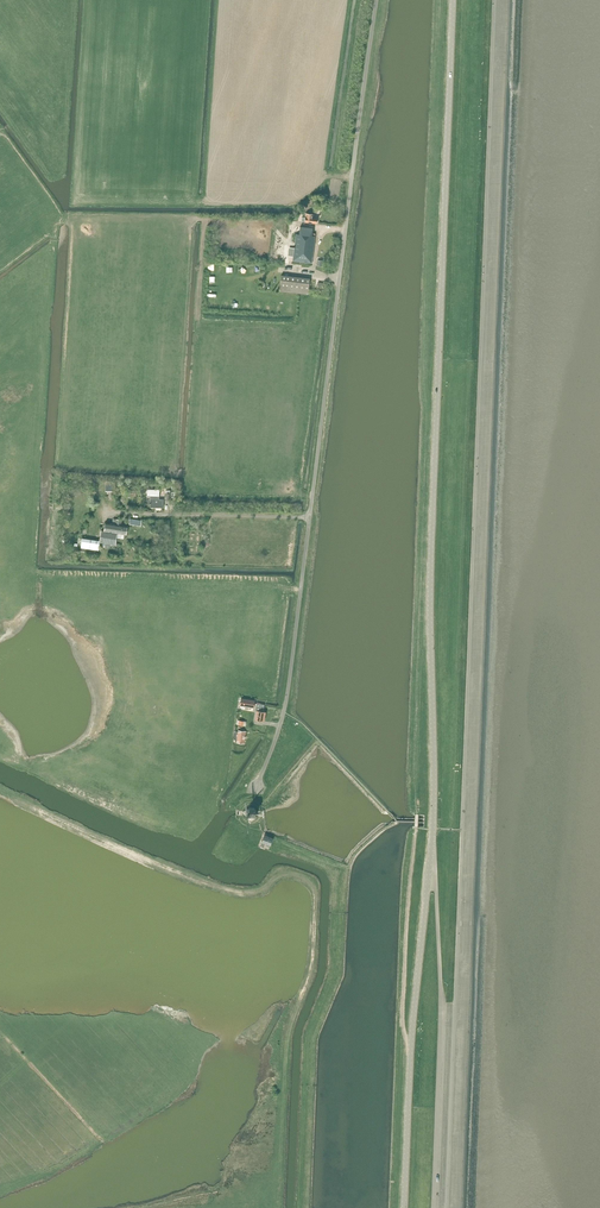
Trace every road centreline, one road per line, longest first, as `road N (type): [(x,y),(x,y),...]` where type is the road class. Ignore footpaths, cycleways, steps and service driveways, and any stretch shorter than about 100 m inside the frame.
road 1 (tertiary): [(404,1207),(432,844),(431,570),(453,0)]
road 2 (unclassified): [(258,790),(284,713),(376,0)]
road 3 (track): [(411,1044),(403,1023),(417,829)]

